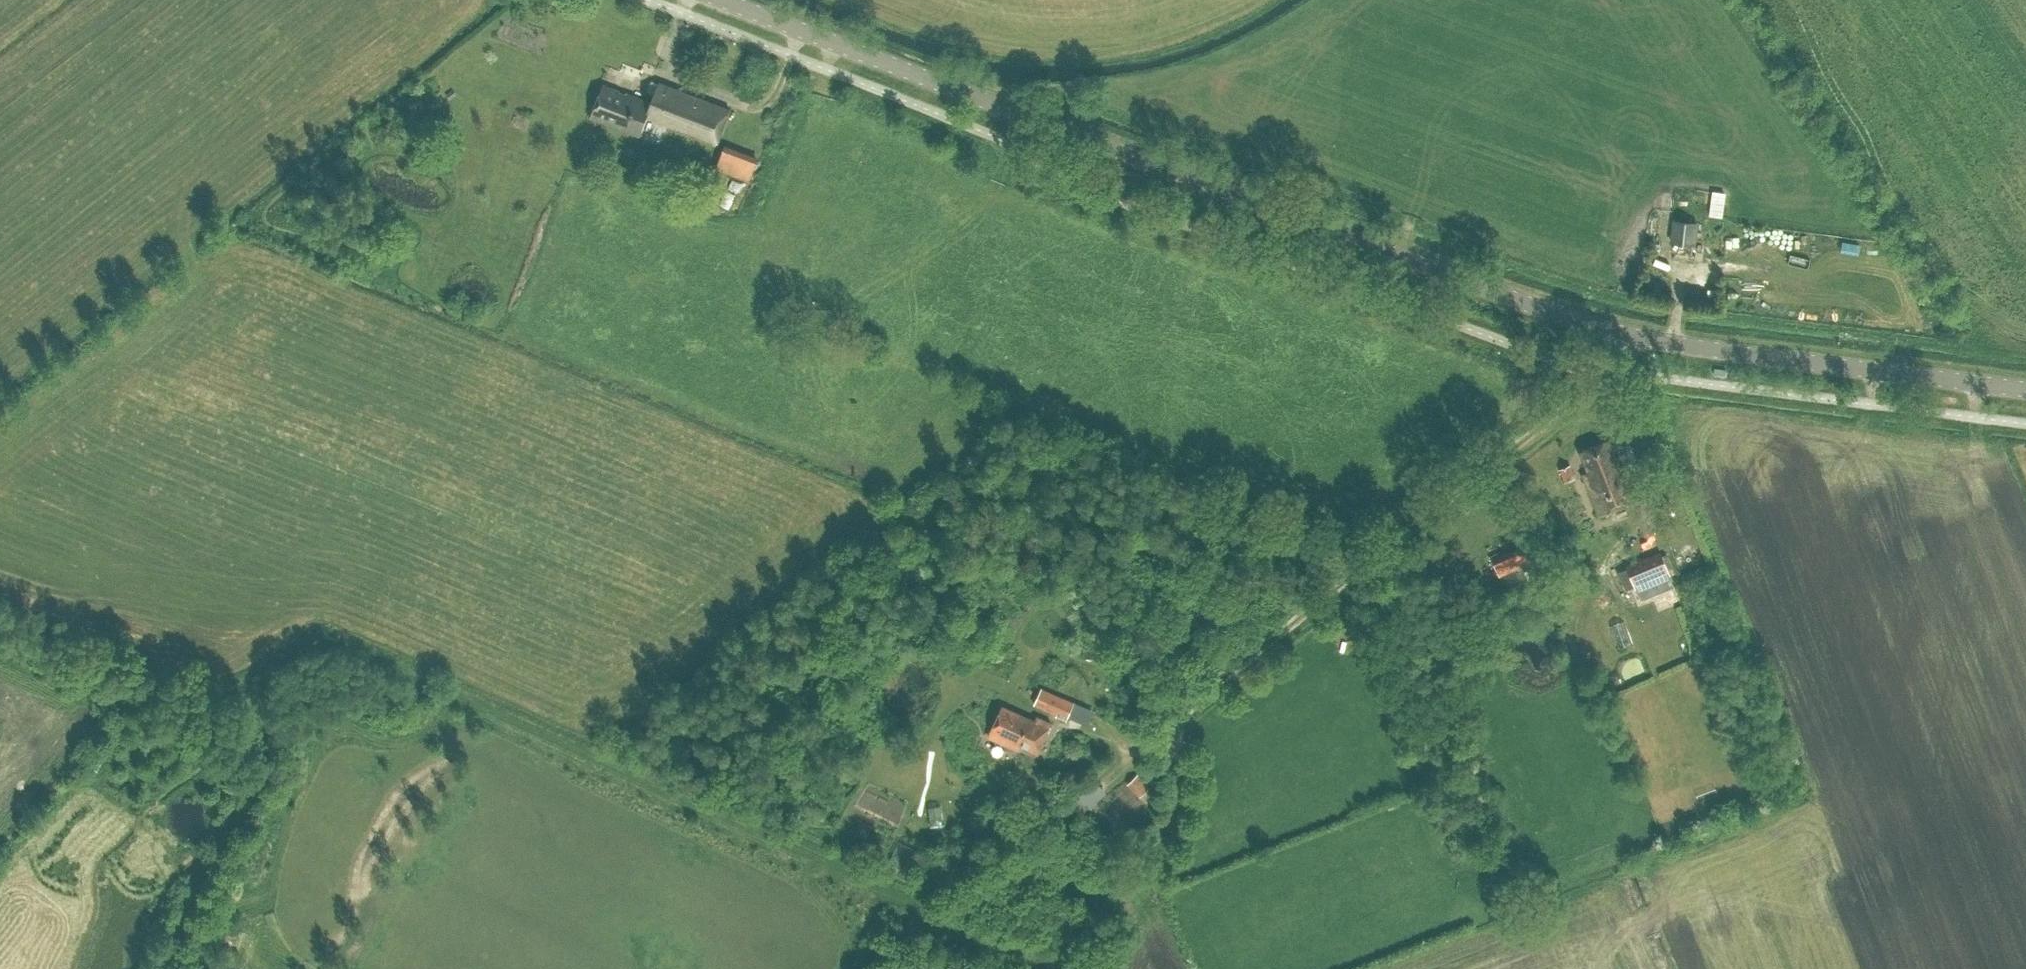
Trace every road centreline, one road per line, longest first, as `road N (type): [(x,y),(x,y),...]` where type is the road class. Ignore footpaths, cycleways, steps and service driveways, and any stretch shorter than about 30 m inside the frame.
road 1 (tertiary): [(726,0),(1586,321),(1694,345),(2025,387)]
road 2 (track): [(1179,711),(1174,772),(1143,868),(1093,968)]

